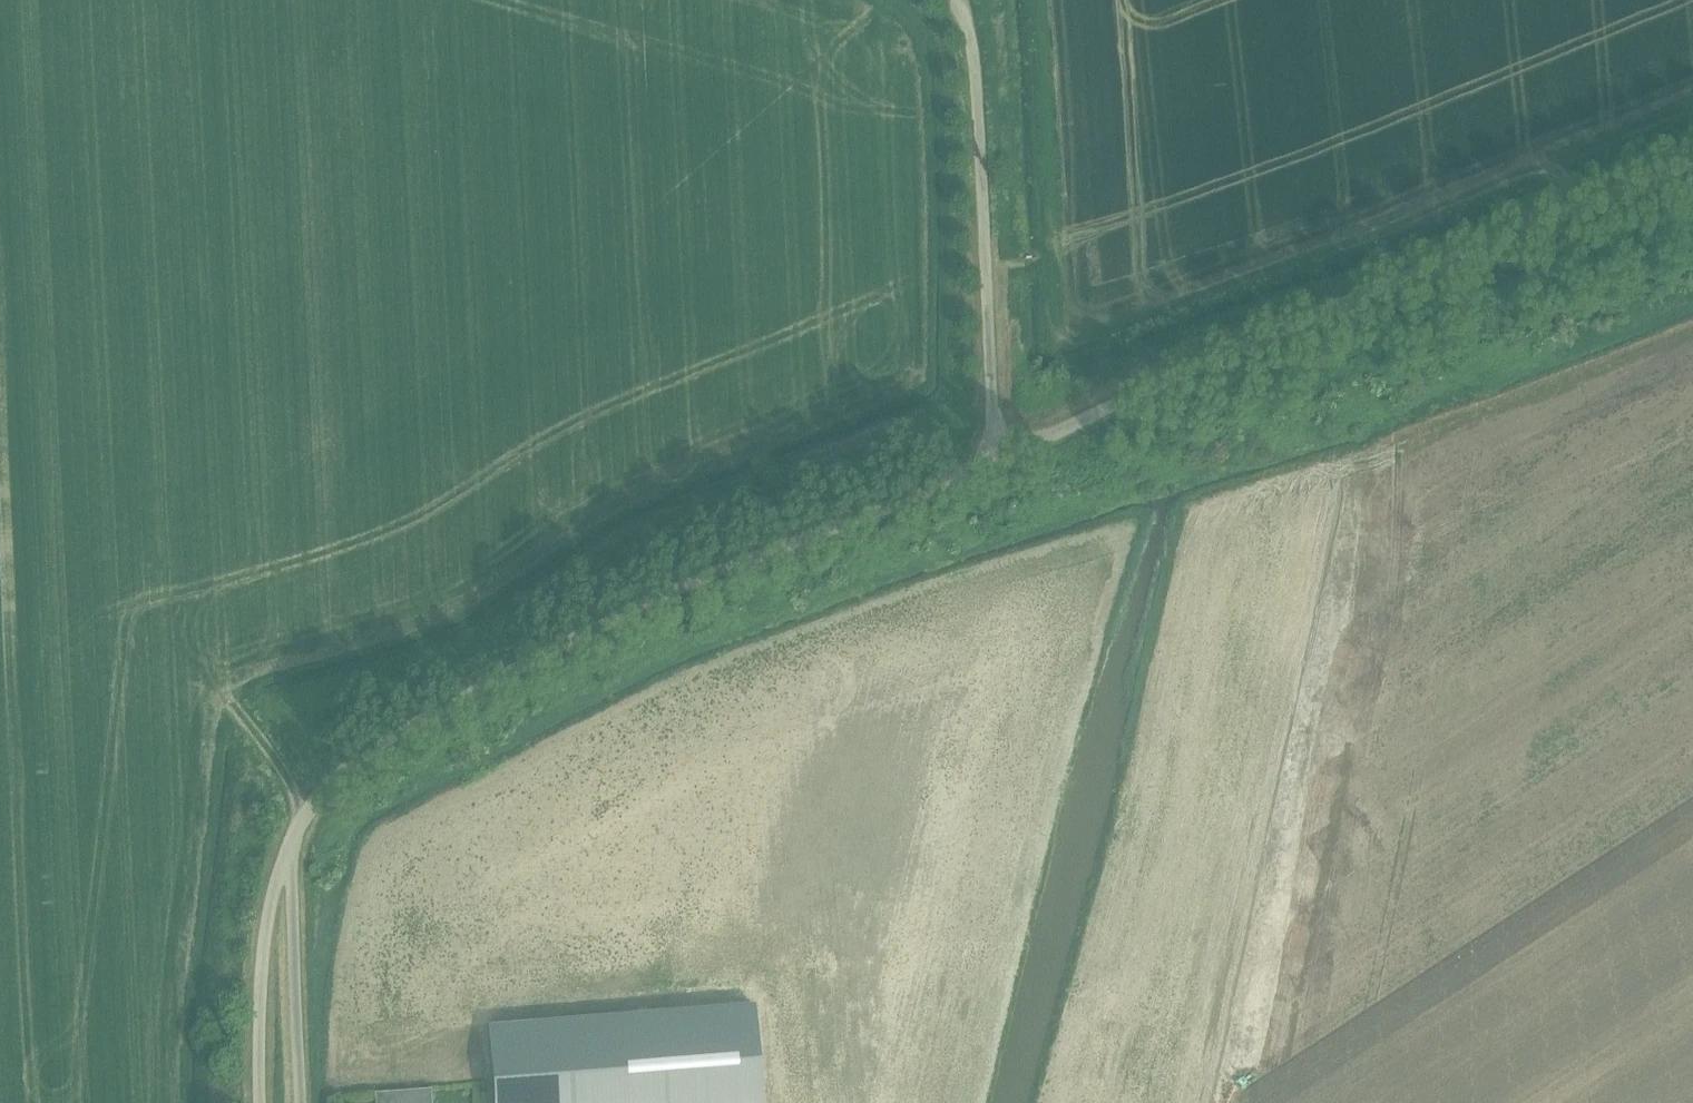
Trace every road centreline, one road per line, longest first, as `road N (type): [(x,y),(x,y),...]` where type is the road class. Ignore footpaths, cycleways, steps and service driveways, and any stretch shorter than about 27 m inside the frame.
road 1 (unclassified): [(286,853),(329,788),(376,748),(455,703),(664,597),(995,464)]
road 2 (unclassified): [(1692,160),(1157,385),(995,464)]
road 3 (track): [(1421,445),(1385,465),(1257,1102)]
road 4 (unclassified): [(995,464),(973,42),(951,0)]
road 5 (unclassified): [(260,1102),(259,959),(286,853)]
road 6 (unclassified): [(286,853),(301,1102)]

